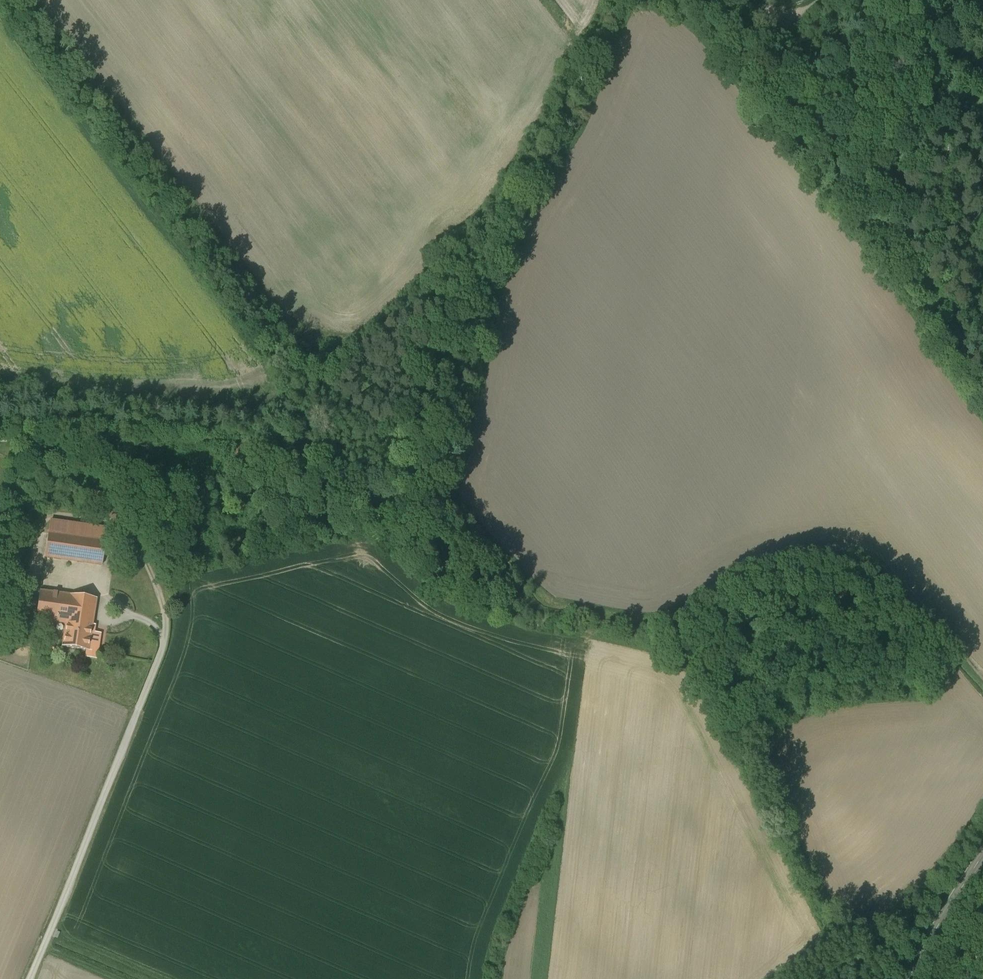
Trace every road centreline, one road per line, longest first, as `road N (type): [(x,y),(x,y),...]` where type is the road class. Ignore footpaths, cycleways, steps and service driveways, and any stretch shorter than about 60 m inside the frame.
road 1 (tertiary): [(982,856),(909,978)]

